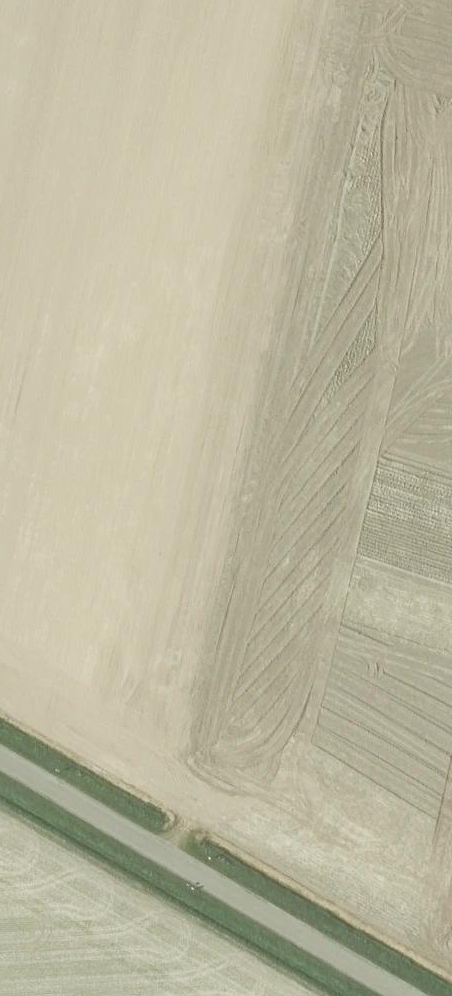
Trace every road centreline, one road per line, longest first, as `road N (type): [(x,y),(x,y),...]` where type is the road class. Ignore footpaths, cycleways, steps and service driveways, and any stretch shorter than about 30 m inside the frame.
road 1 (tertiary): [(399,995),(0,763)]

